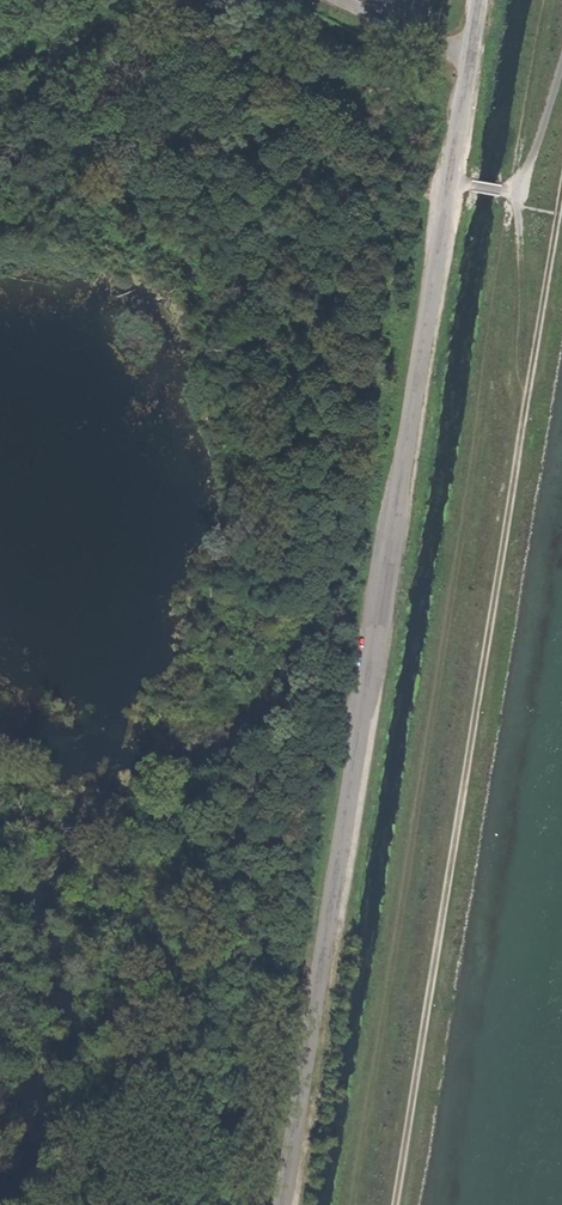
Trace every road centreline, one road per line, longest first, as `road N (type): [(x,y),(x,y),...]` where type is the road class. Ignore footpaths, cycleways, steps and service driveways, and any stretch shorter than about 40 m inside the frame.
road 1 (track): [(561,178),(395,1204)]
road 2 (track): [(517,205),(350,1204)]
road 3 (track): [(526,392),(512,187)]
road 4 (track): [(547,0),(512,187)]
road 5 (track): [(0,70),(172,0)]
road 6 (track): [(561,65),(537,149),(512,187)]

